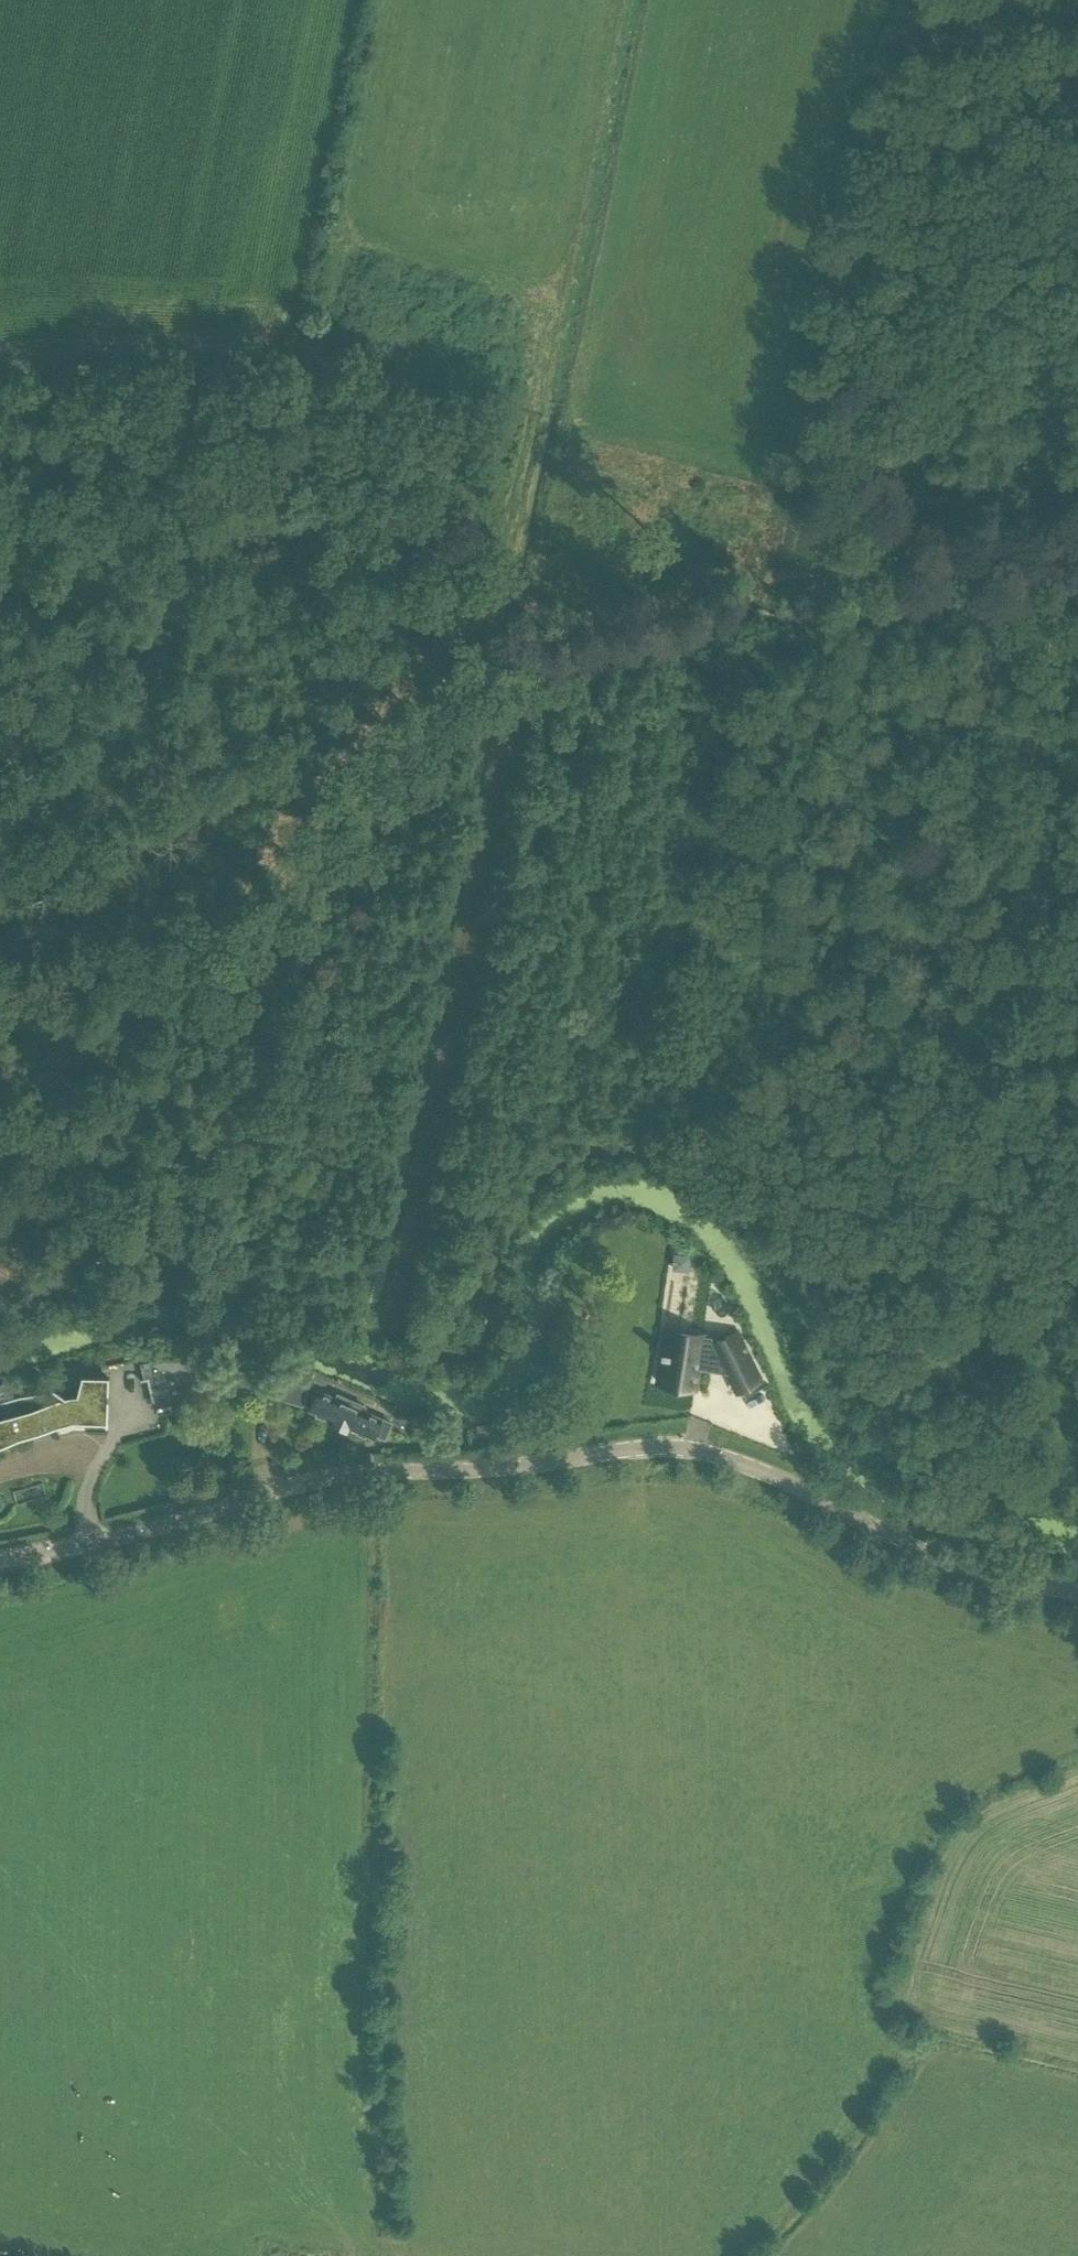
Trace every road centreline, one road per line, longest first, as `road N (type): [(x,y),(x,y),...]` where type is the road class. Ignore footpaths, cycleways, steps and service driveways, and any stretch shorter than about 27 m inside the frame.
road 1 (track): [(966,1106),(960,1073),(1069,579),(1071,561),(1061,548),(1029,540),(692,593),(480,649),(450,668),(216,957),(135,1035),(80,1040),(0,1023)]
road 2 (track): [(0,1312),(42,1295),(203,1285),(285,1301),(462,1360),(485,1341),(516,1210),(536,1181),(569,1159),(614,1152),(818,1163),(932,1129),(966,1106)]
road 3 (unclassified): [(1077,1589),(996,1577),(676,1439),(522,1462),(305,1471),(0,1564)]

